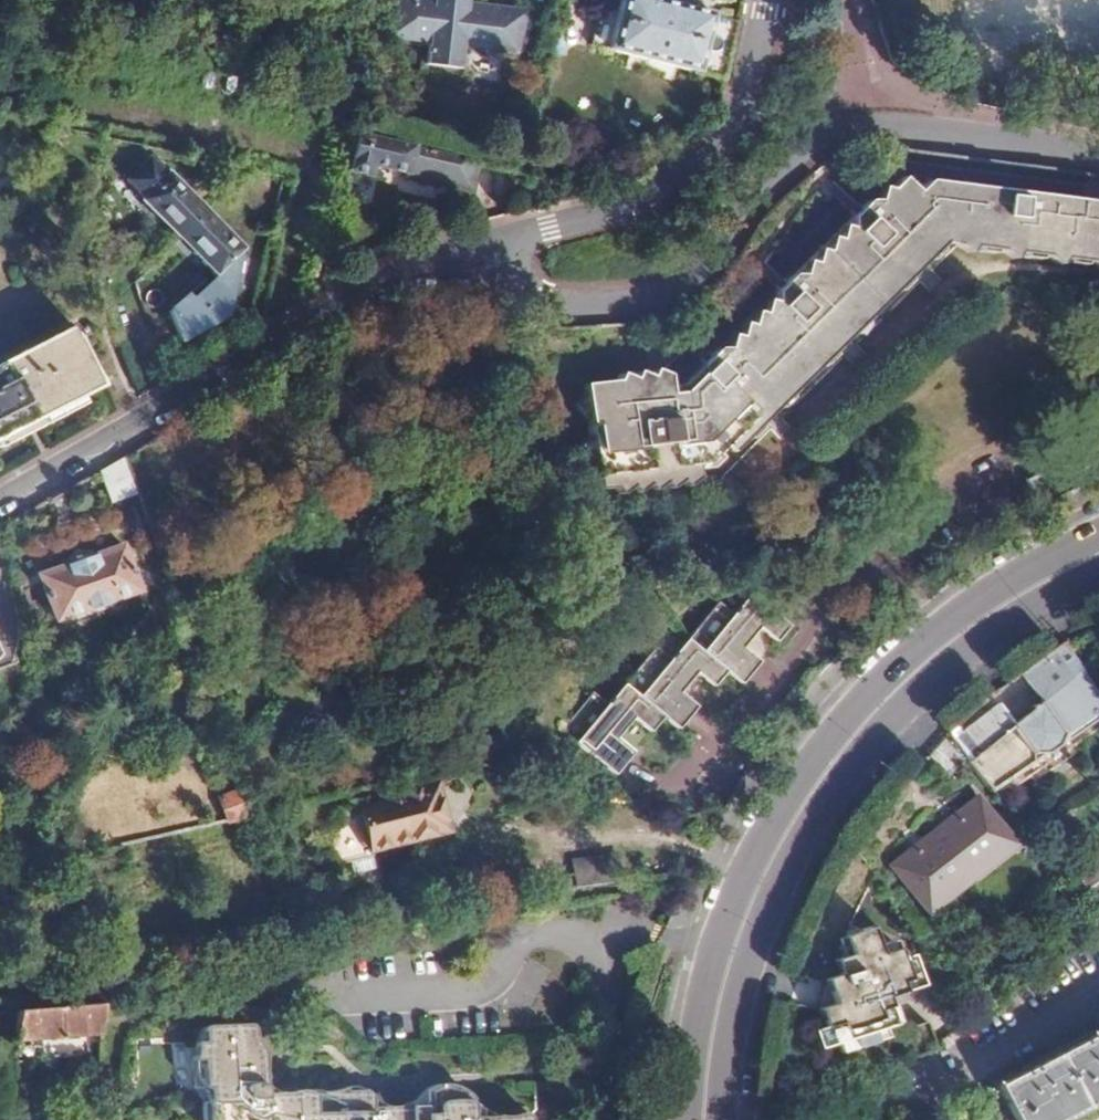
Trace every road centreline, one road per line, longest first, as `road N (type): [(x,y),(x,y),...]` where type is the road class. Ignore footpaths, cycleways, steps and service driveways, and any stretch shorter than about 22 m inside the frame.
road 1 (secondary): [(702,1119),(729,962),(800,808),(853,739),(950,643),(1016,595),(1098,552)]
road 2 (residential): [(493,244),(544,302),(623,302),(684,288),(772,173),(813,141),(873,126),(1098,158)]
road 3 (residential): [(493,244),(385,278),(0,495)]
road 4 (residential): [(764,0),(736,129),(708,159),(611,213),(493,244)]
road 5 (residential): [(596,1119),(605,942)]

